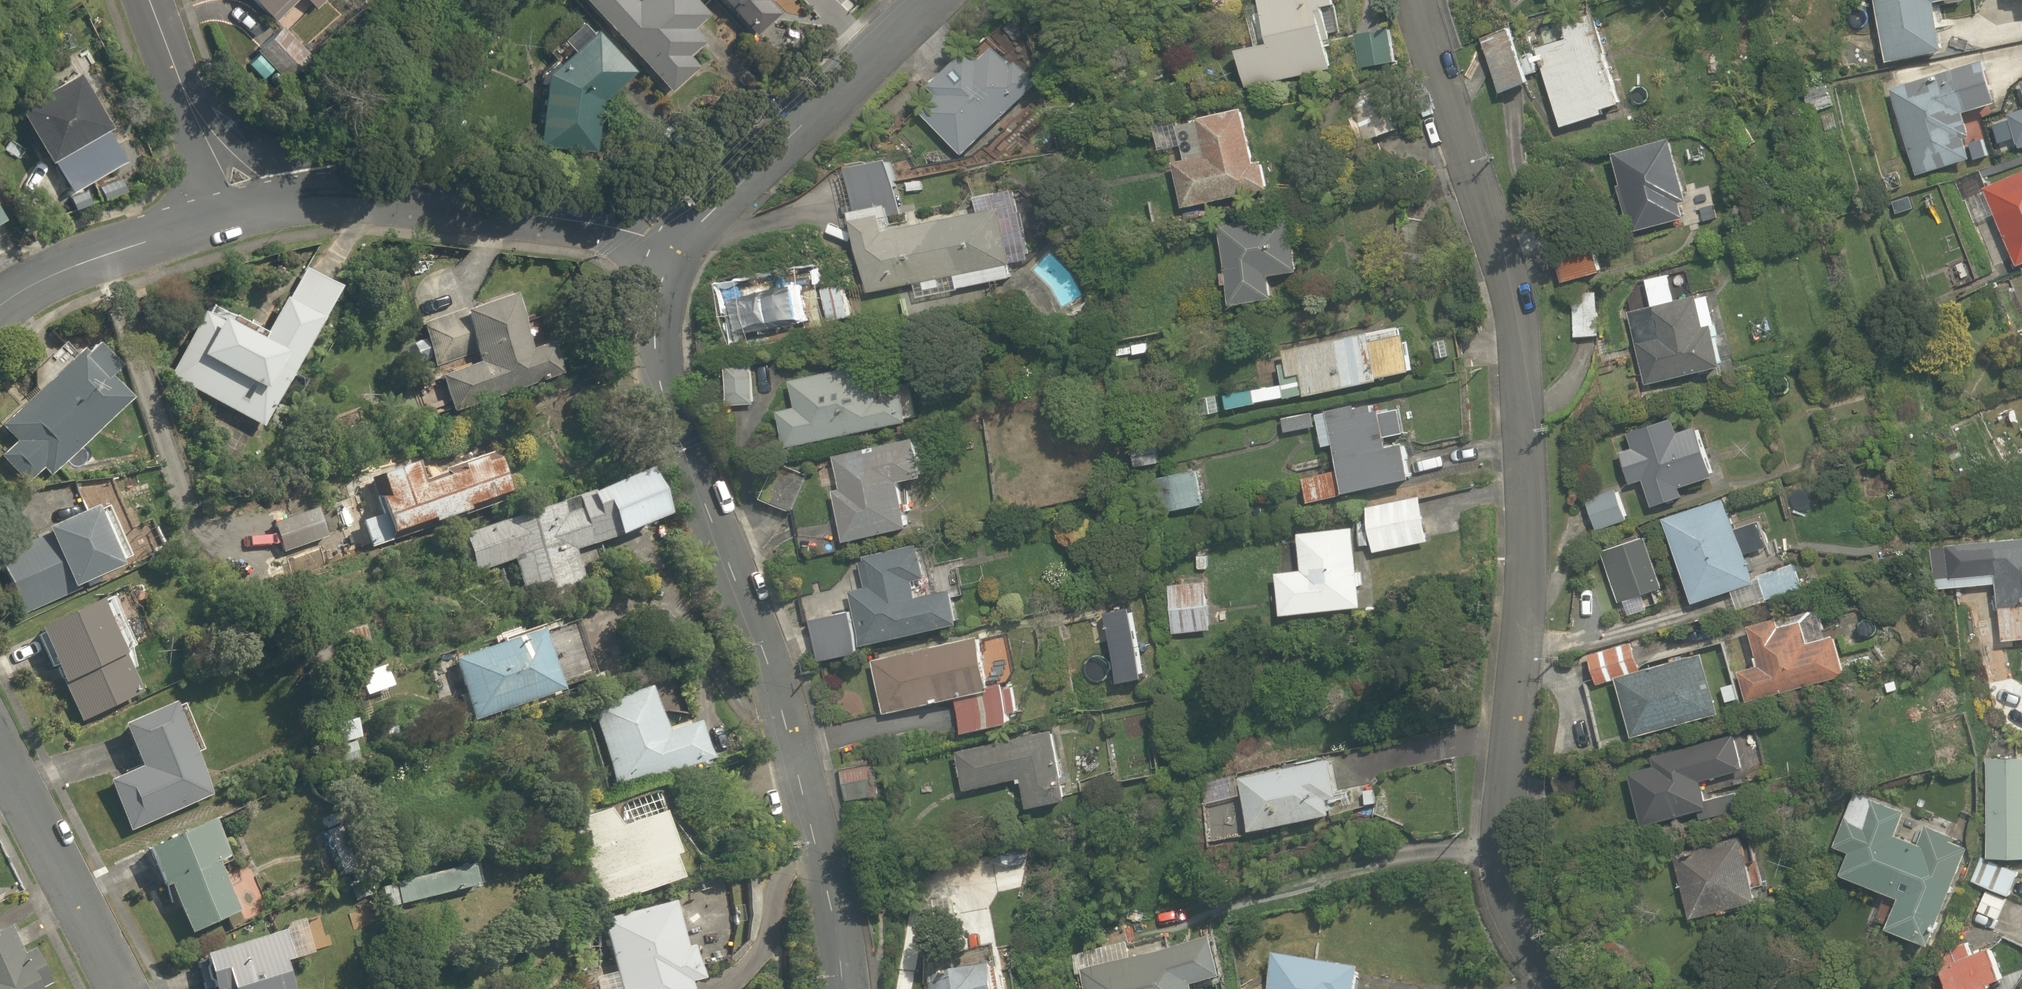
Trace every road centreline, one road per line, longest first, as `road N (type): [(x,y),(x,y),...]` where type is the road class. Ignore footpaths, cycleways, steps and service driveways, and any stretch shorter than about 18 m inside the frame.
road 1 (residential): [(1561,988),(1528,926),(1514,865),(1510,714),(1530,577),(1505,293),(1421,0)]
road 2 (residential): [(840,988),(790,736),(741,598),(659,413),(652,357),(662,258)]
road 3 (residential): [(662,258),(638,234),(504,211),(302,196),(251,205)]
road 4 (residential): [(662,258),(923,0)]
road 5 (residential): [(251,205),(77,262),(0,313)]
road 6 (residential): [(0,755),(123,988)]
road 7 (residential): [(251,205),(147,0)]

